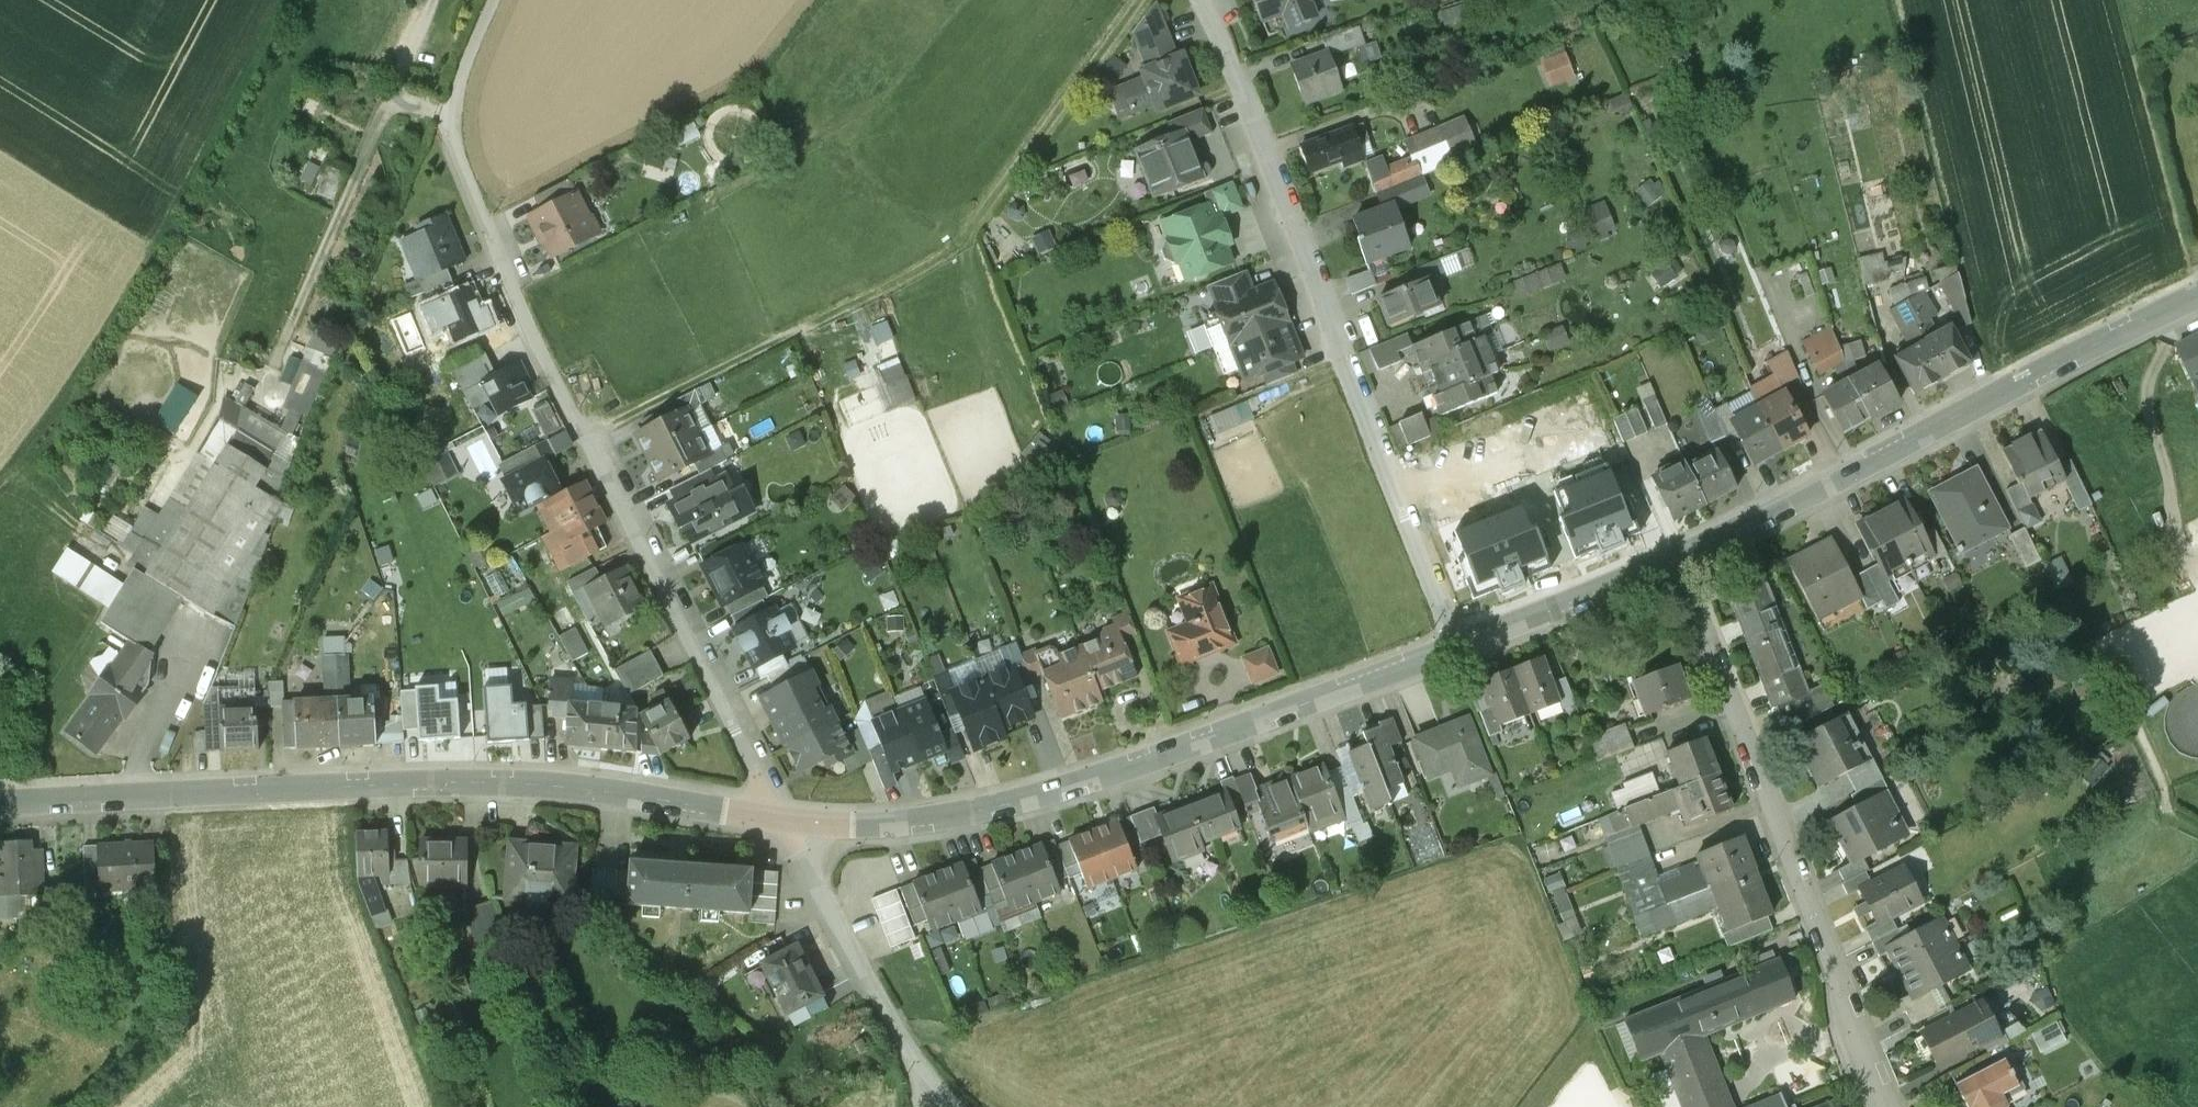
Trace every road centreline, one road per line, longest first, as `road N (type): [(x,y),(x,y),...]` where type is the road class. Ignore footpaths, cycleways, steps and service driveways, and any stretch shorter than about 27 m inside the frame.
road 1 (tertiary): [(0,804),(328,782),(544,781),(779,820)]
road 2 (residential): [(442,126),(530,332),(779,820)]
road 3 (track): [(584,437),(959,248),(1146,0)]
road 4 (tertiary): [(779,820),(940,818),(1022,798),(1458,644)]
road 5 (residential): [(1203,0),(1458,644)]
road 6 (residential): [(1677,561),(1870,1073),(1891,1106)]
road 7 (tertiary): [(1677,561),(2197,295)]
road 8 (residential): [(779,820),(920,1081)]
road 9 (tertiary): [(1458,644),(1677,561)]
road 10 (track): [(442,126),(493,0)]

